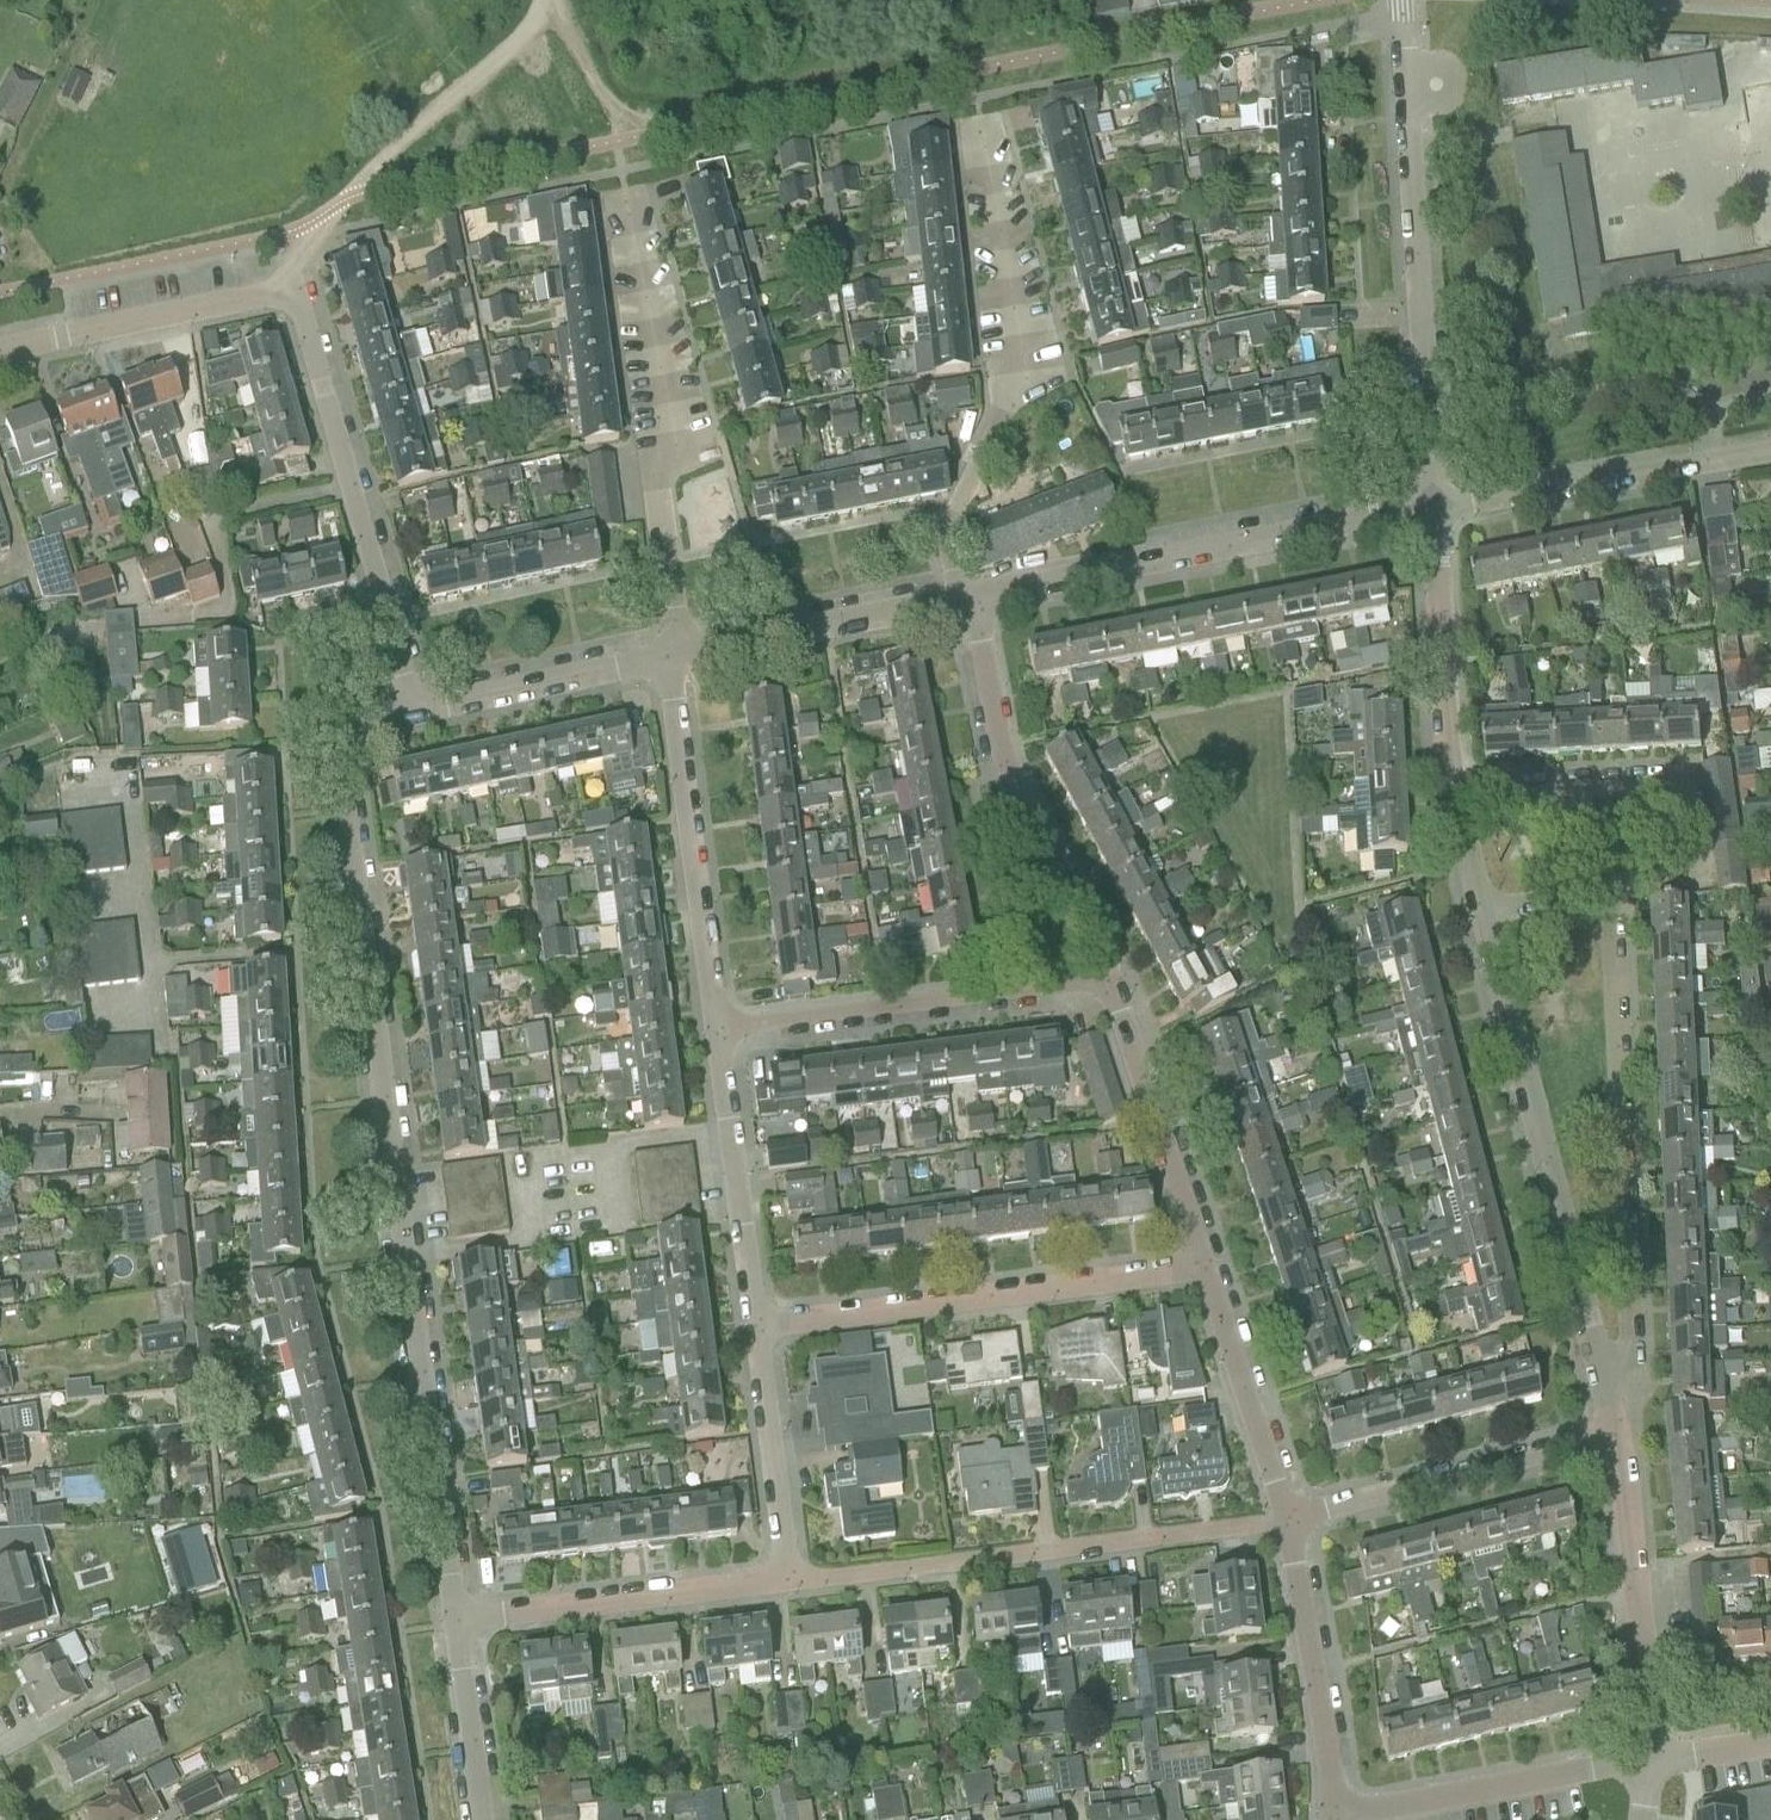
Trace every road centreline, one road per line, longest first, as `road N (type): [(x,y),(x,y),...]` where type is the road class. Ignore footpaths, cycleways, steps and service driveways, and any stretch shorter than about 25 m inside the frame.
road 1 (residential): [(457,1621),(410,1171),(354,762),(371,725),(413,713)]
road 2 (residential): [(963,603),(949,543),(958,501),(1018,371),(1019,343),(974,105)]
road 3 (residential): [(1431,511),(1399,0)]
road 4 (residential): [(1288,1522),(787,1586)]
road 5 (residential): [(1606,1380),(1633,1348),(1642,1300),(1628,892)]
road 6 (residential): [(1606,1380),(1486,903)]
road 7 (residential): [(668,658),(672,611),(620,178)]
road 8 (residential): [(963,603),(1431,511)]
road 9 (residential): [(754,1333),(1206,1278)]
road 10 (residential): [(413,713),(296,290)]
road 11 (residential): [(1112,996),(963,603)]
road 12 (residential): [(1112,996),(717,1042)]
road 13 (residential): [(1628,892),(1681,892),(1695,881),(1701,847),(1691,791),(1678,780),(1465,791)]
road 14 (residential): [(717,1042),(668,658)]
road 15 (residential): [(1770,453),(1431,511)]
road 16 (residential): [(1288,1522),(1620,1444)]
road 17 (residential): [(457,1621),(787,1586)]
road 18 (residential): [(1335,1816),(1650,1751)]
road 19 (residential): [(1650,1751),(1620,1444)]
road 20 (residential): [(0,353),(296,290)]
road 21 (residential): [(668,658),(963,603)]
road 22 (residential): [(1335,1816),(1288,1522)]
road 23 (residential): [(1206,1278),(1112,996)]
road 24 (residential): [(754,1333),(717,1042)]
road 25 (residential): [(1465,791),(1431,511)]
road 26 (residential): [(413,713),(668,658)]
road 27 (residential): [(1288,1522),(1206,1278)]
road 28 (residential): [(787,1586),(754,1333)]
road 29 (residential): [(484,1819),(457,1621)]
road 30 (residential): [(1486,903),(1628,892)]
road 31 (residential): [(1650,1751),(1770,1735)]

